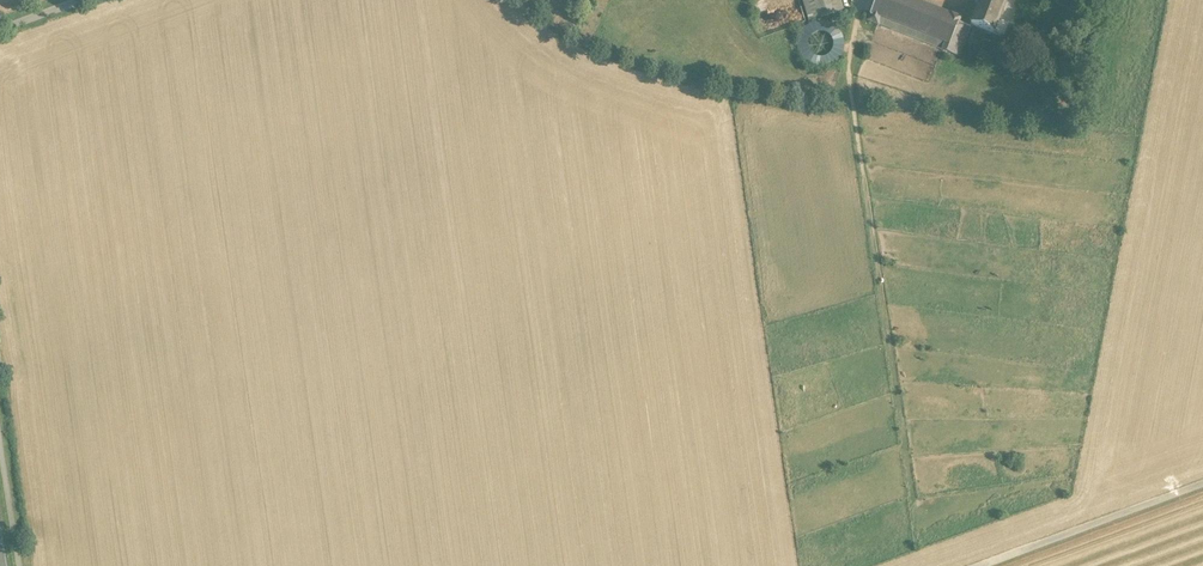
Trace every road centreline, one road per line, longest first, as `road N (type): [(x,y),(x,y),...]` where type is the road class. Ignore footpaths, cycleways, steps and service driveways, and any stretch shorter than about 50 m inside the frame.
road 1 (track): [(914,499),(848,66),(861,0)]
road 2 (track): [(1202,484),(977,565)]

